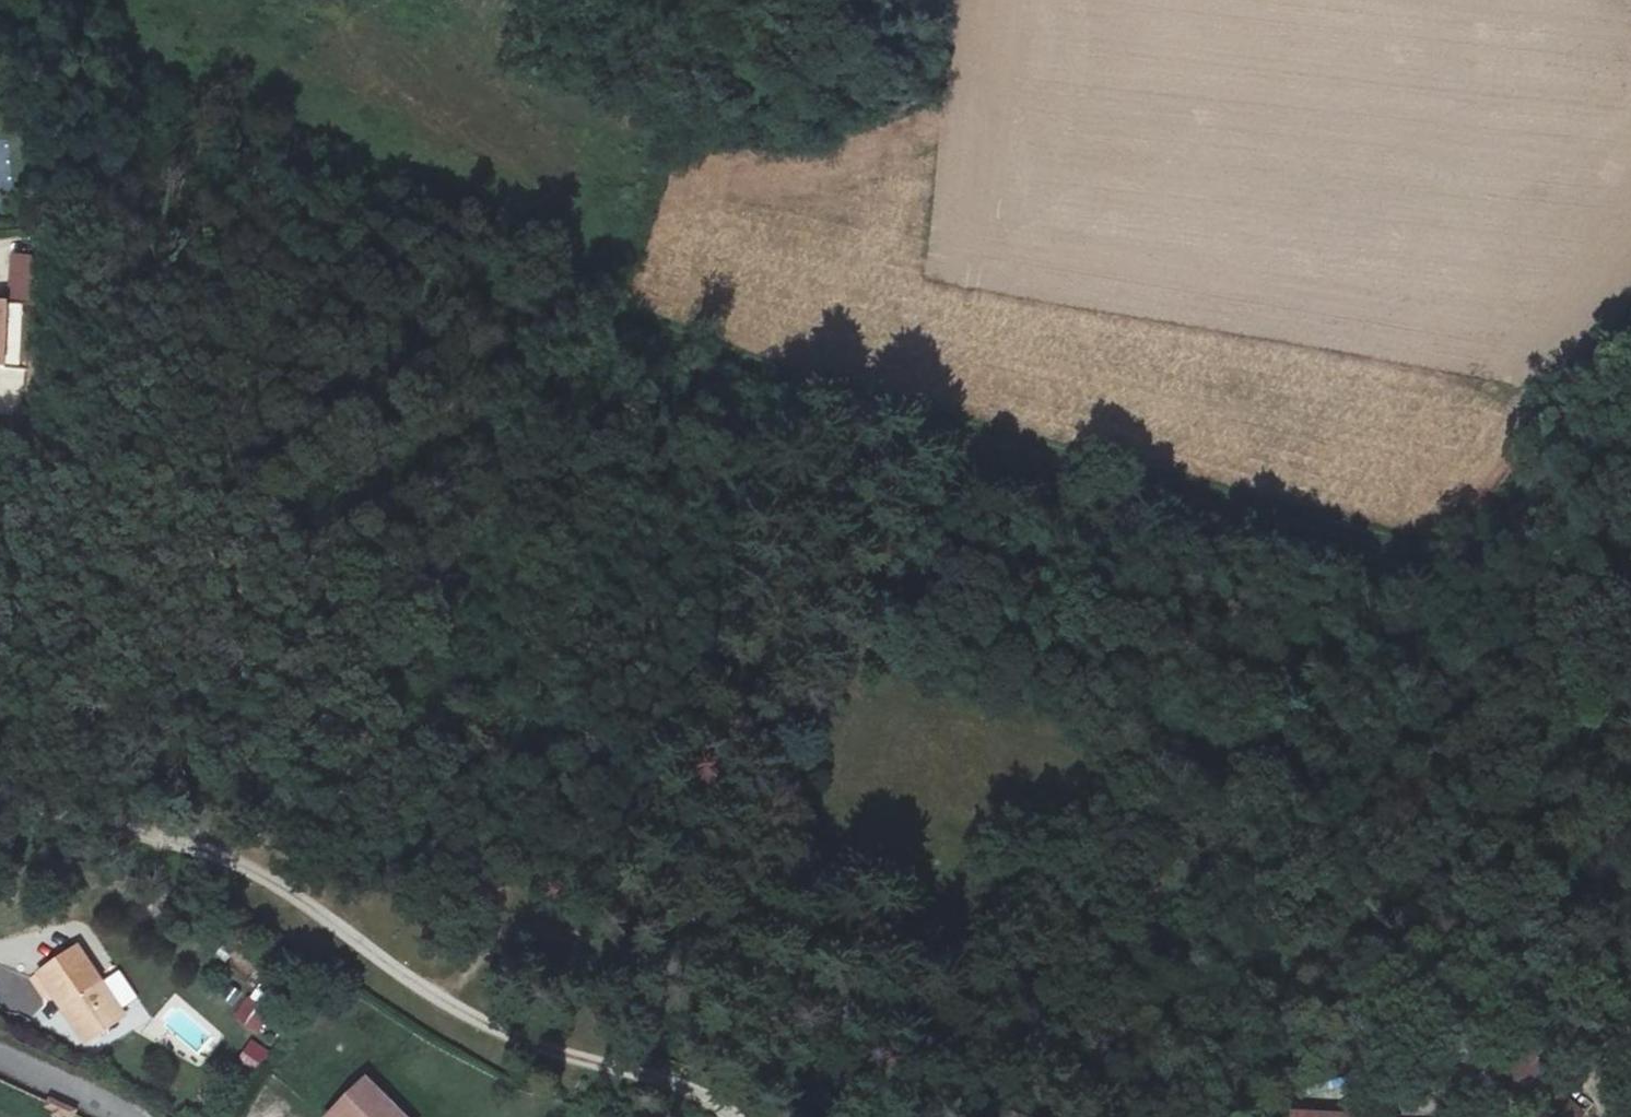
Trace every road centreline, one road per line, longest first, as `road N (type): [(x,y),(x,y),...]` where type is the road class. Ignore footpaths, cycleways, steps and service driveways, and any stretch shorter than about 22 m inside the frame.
road 1 (track): [(739,1116),(661,1076),(560,1052),(475,1017),(272,882),(0,791)]
road 2 (residential): [(127,1116),(0,1051)]

